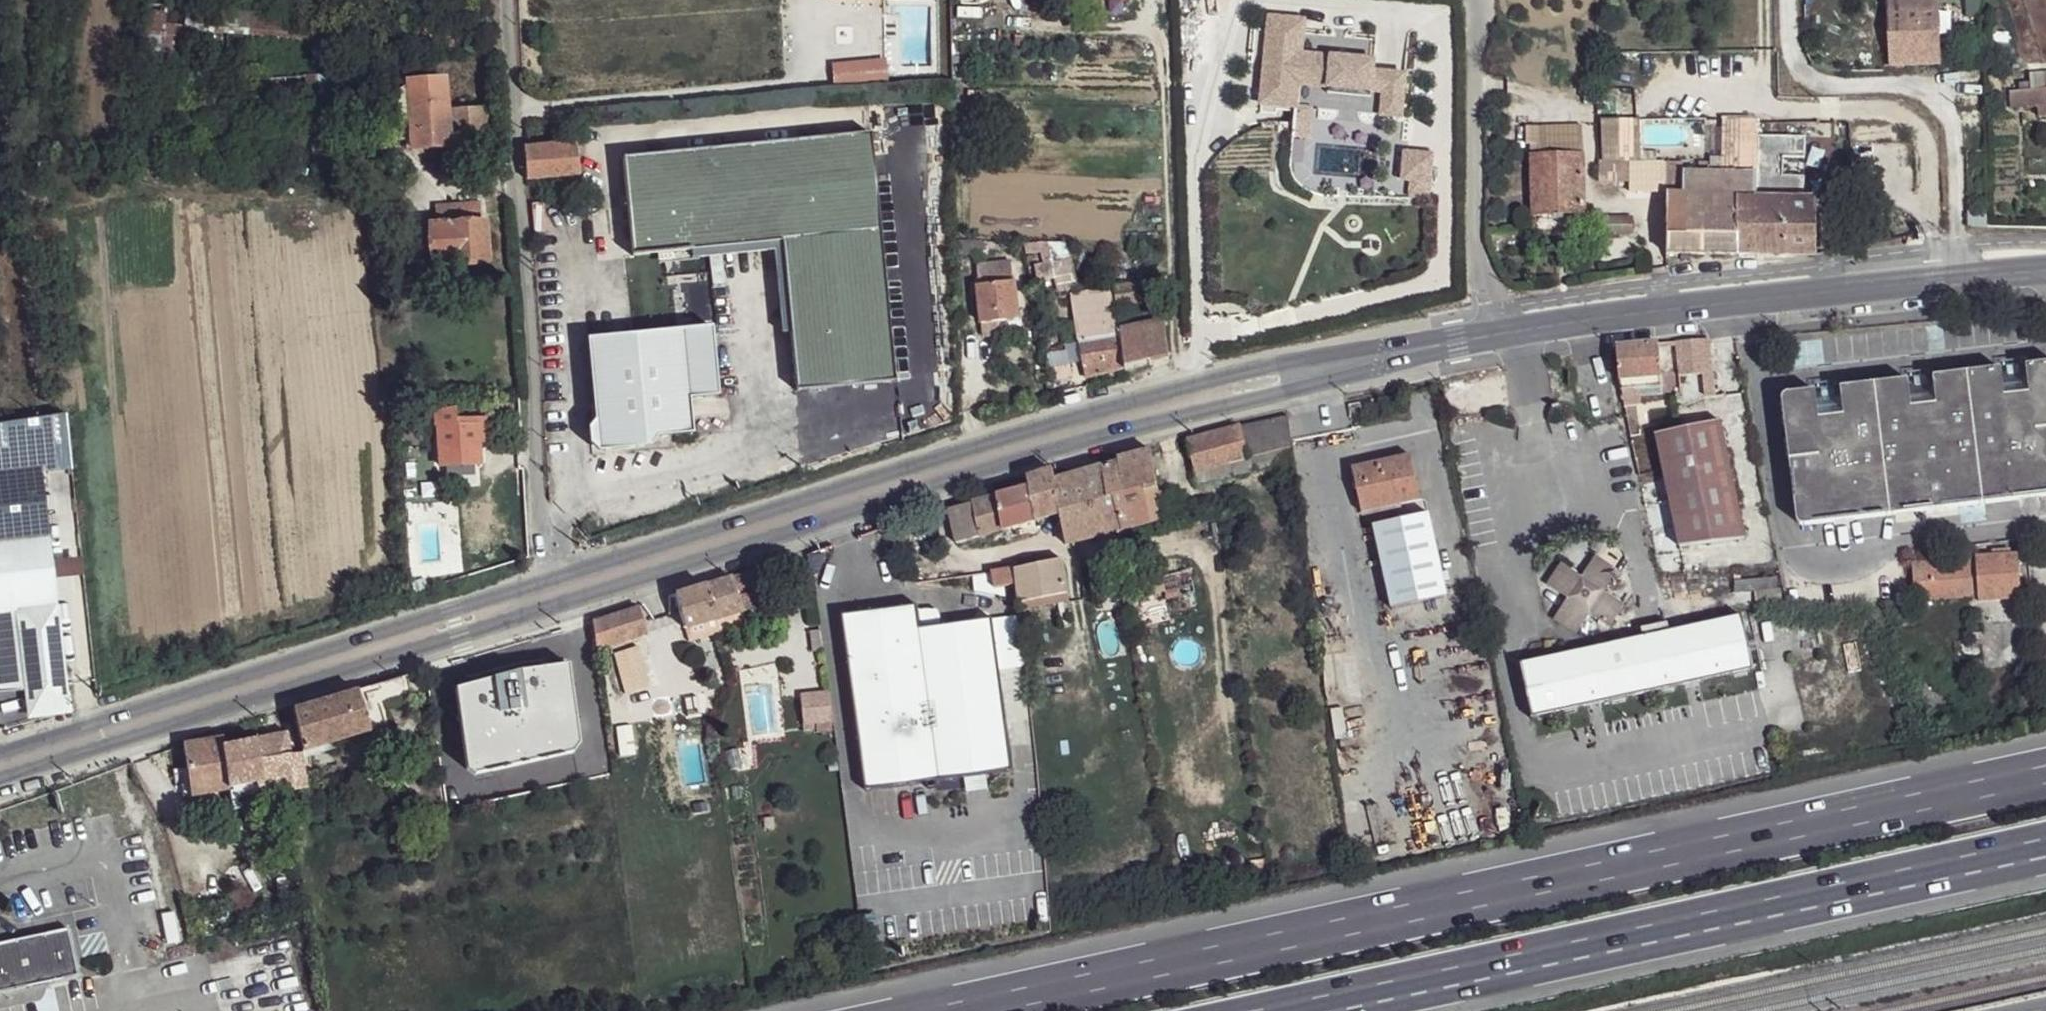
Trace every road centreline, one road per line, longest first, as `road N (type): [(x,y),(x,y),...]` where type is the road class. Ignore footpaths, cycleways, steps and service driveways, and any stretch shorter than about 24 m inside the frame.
road 1 (motorway): [(2045,777),(969,1010)]
road 2 (secondary): [(1494,337),(1196,399),(556,589)]
road 3 (motorway): [(1276,1010),(2045,842)]
road 4 (residential): [(505,0),(514,180),(556,589)]
road 5 (secondary): [(556,589),(0,765)]
road 6 (secondary): [(1956,273),(1723,299),(1494,337)]
road 7 (residential): [(1956,273),(1954,128),(1946,109),(1917,87),(1810,82),(1789,48),(1788,0)]
road 8 (residential): [(1494,337),(1474,257),(1478,0)]

